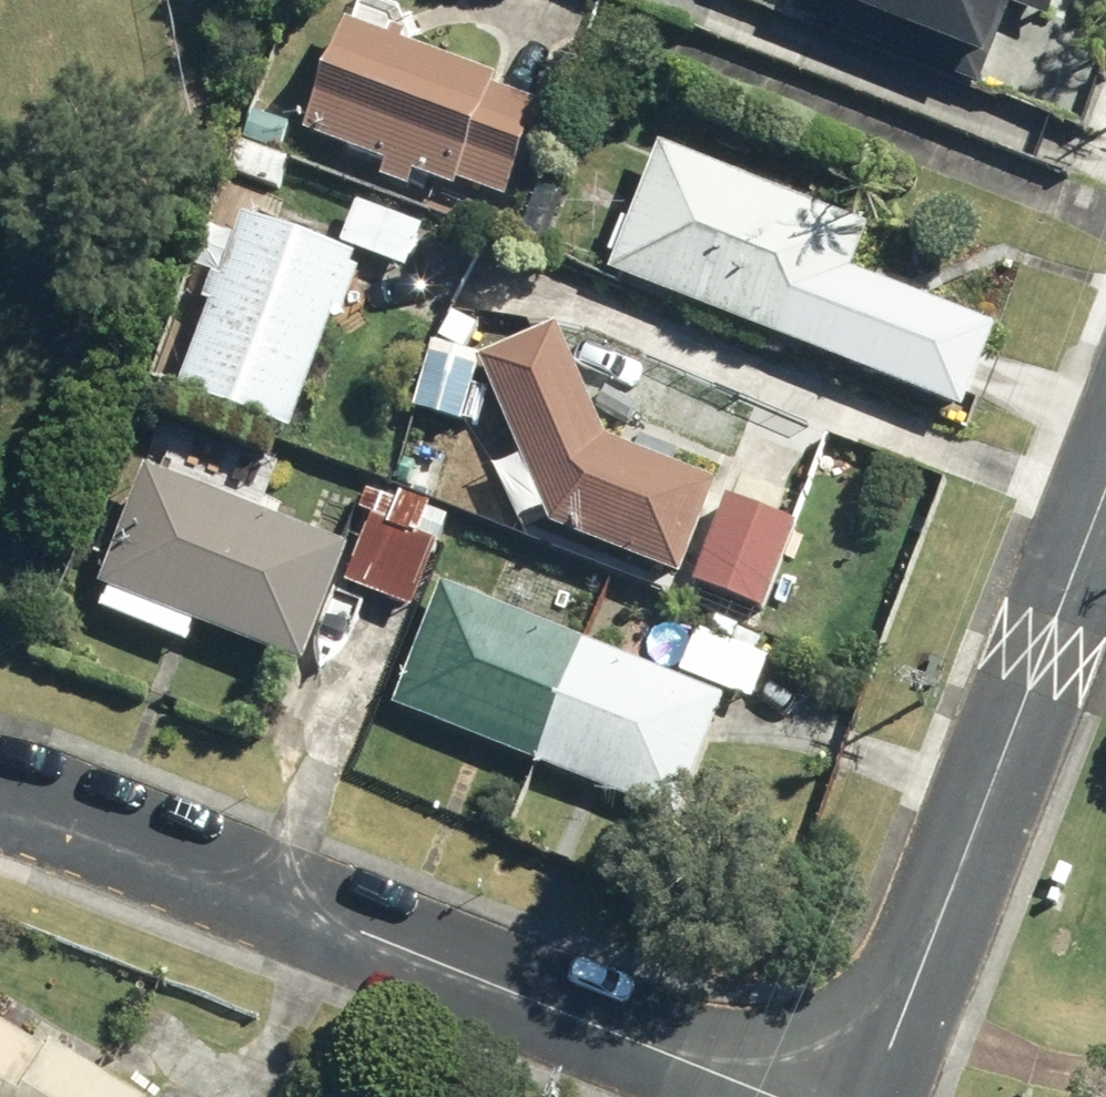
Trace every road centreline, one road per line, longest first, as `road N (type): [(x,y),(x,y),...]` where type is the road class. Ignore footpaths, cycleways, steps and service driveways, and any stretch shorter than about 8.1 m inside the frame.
road 1 (residential): [(775,1096),(0,796)]
road 2 (residential): [(1105,493),(875,1096)]

